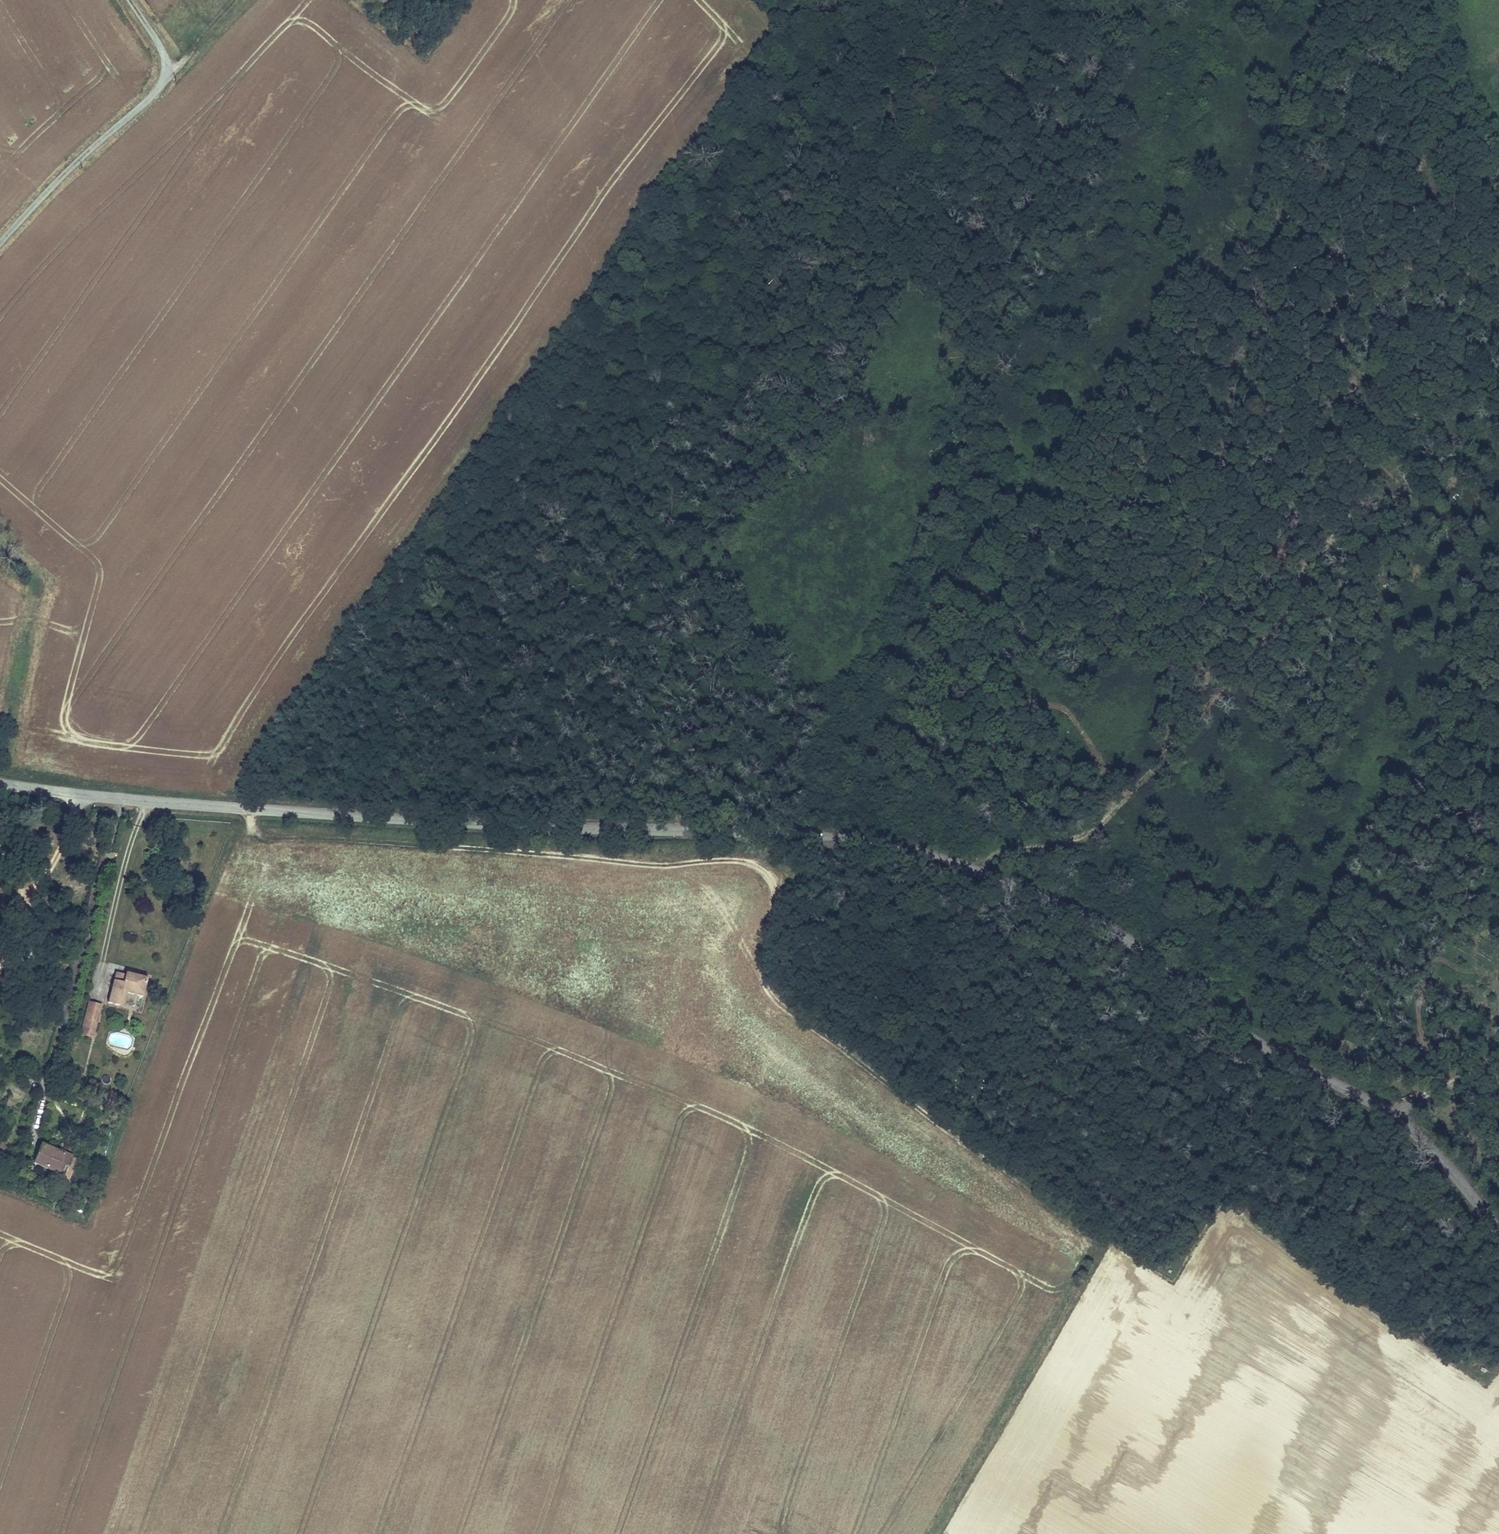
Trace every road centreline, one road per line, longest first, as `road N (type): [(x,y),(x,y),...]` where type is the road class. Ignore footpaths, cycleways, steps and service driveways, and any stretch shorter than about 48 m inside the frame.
road 1 (tertiary): [(0,782),(257,809),(822,837),(984,872),(1128,940),(1266,1043),(1397,1116),(1458,1174),(1498,1231)]
road 2 (track): [(984,872),(1003,848),(1056,849),(1089,838),(1171,750)]

